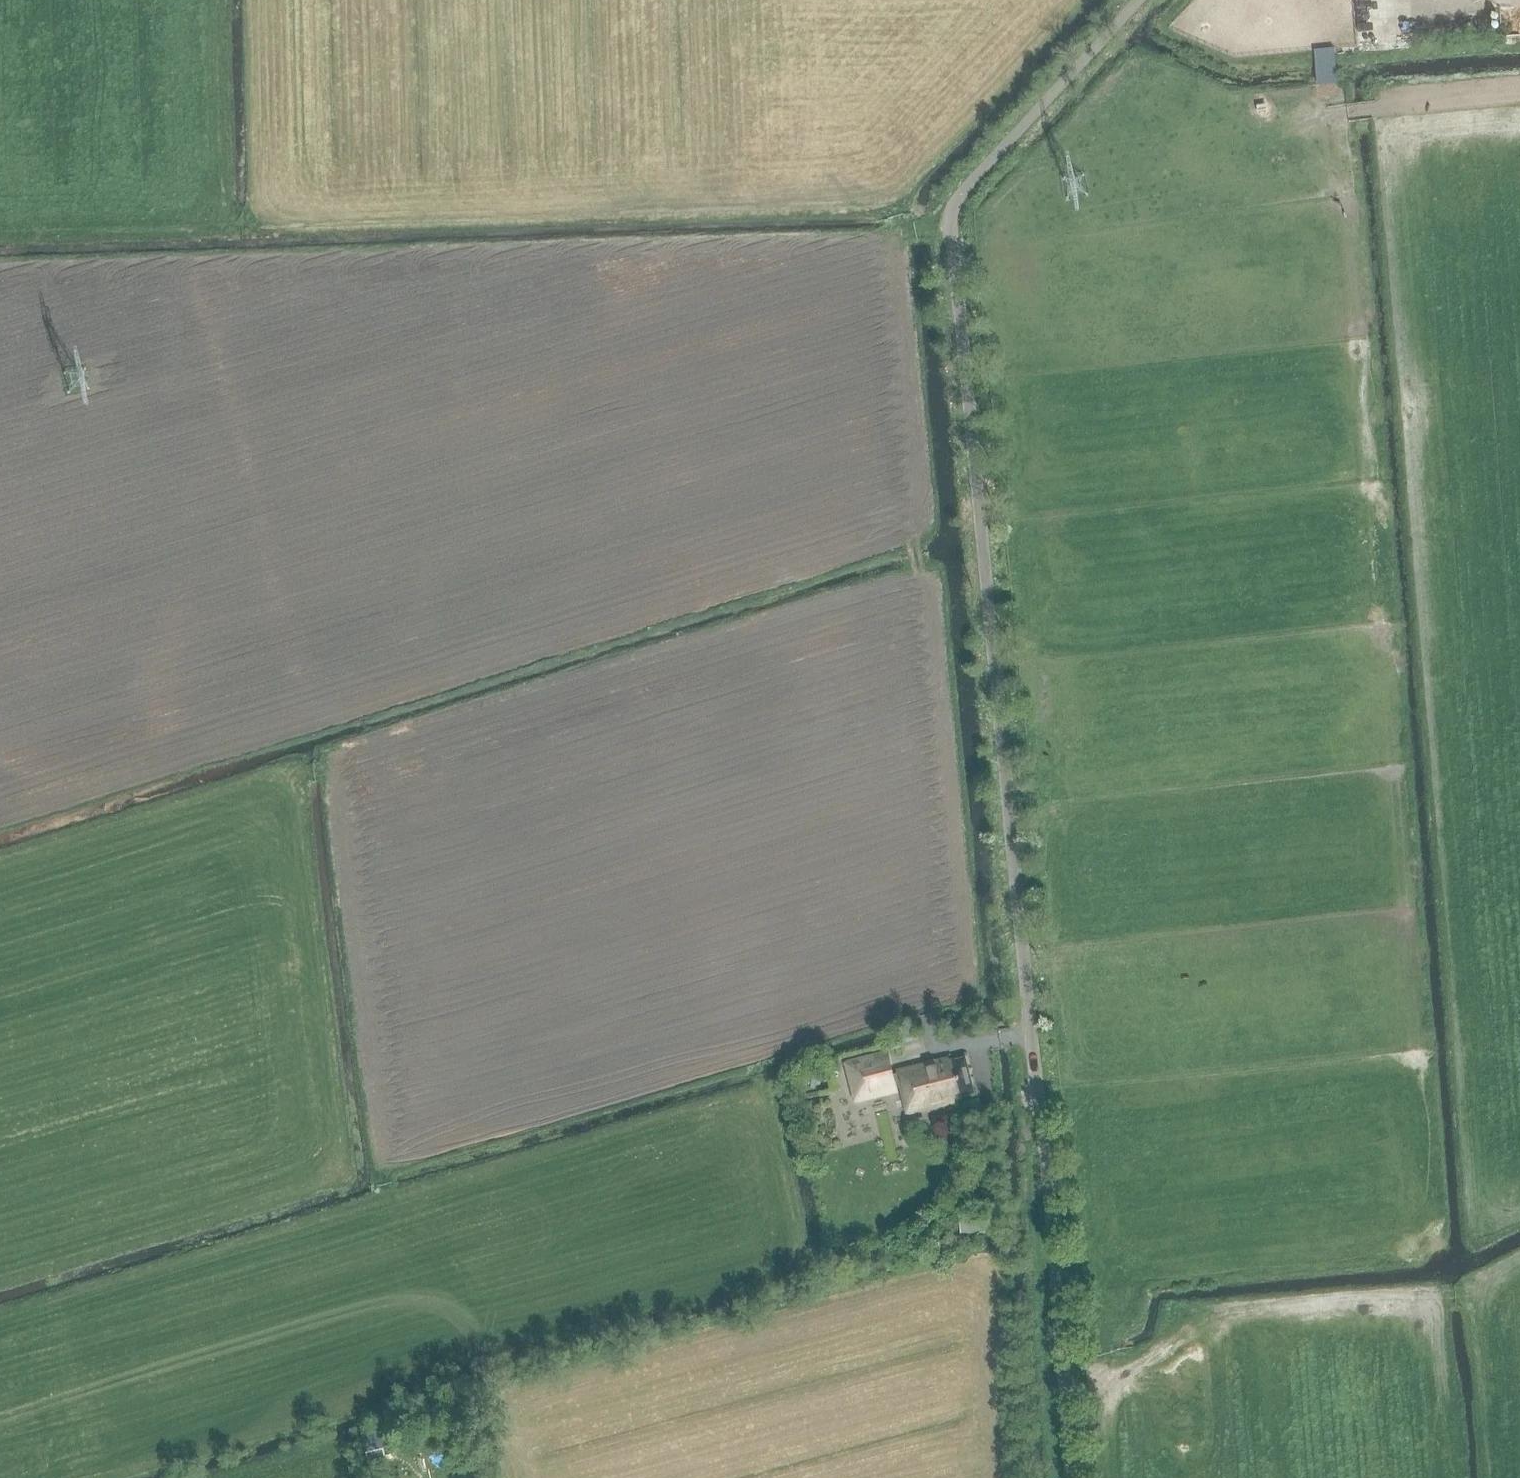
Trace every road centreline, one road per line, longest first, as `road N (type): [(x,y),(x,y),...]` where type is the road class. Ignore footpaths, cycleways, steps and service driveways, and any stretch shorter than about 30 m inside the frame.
road 1 (unclassified): [(1068,1477),(950,213),(1137,0)]

